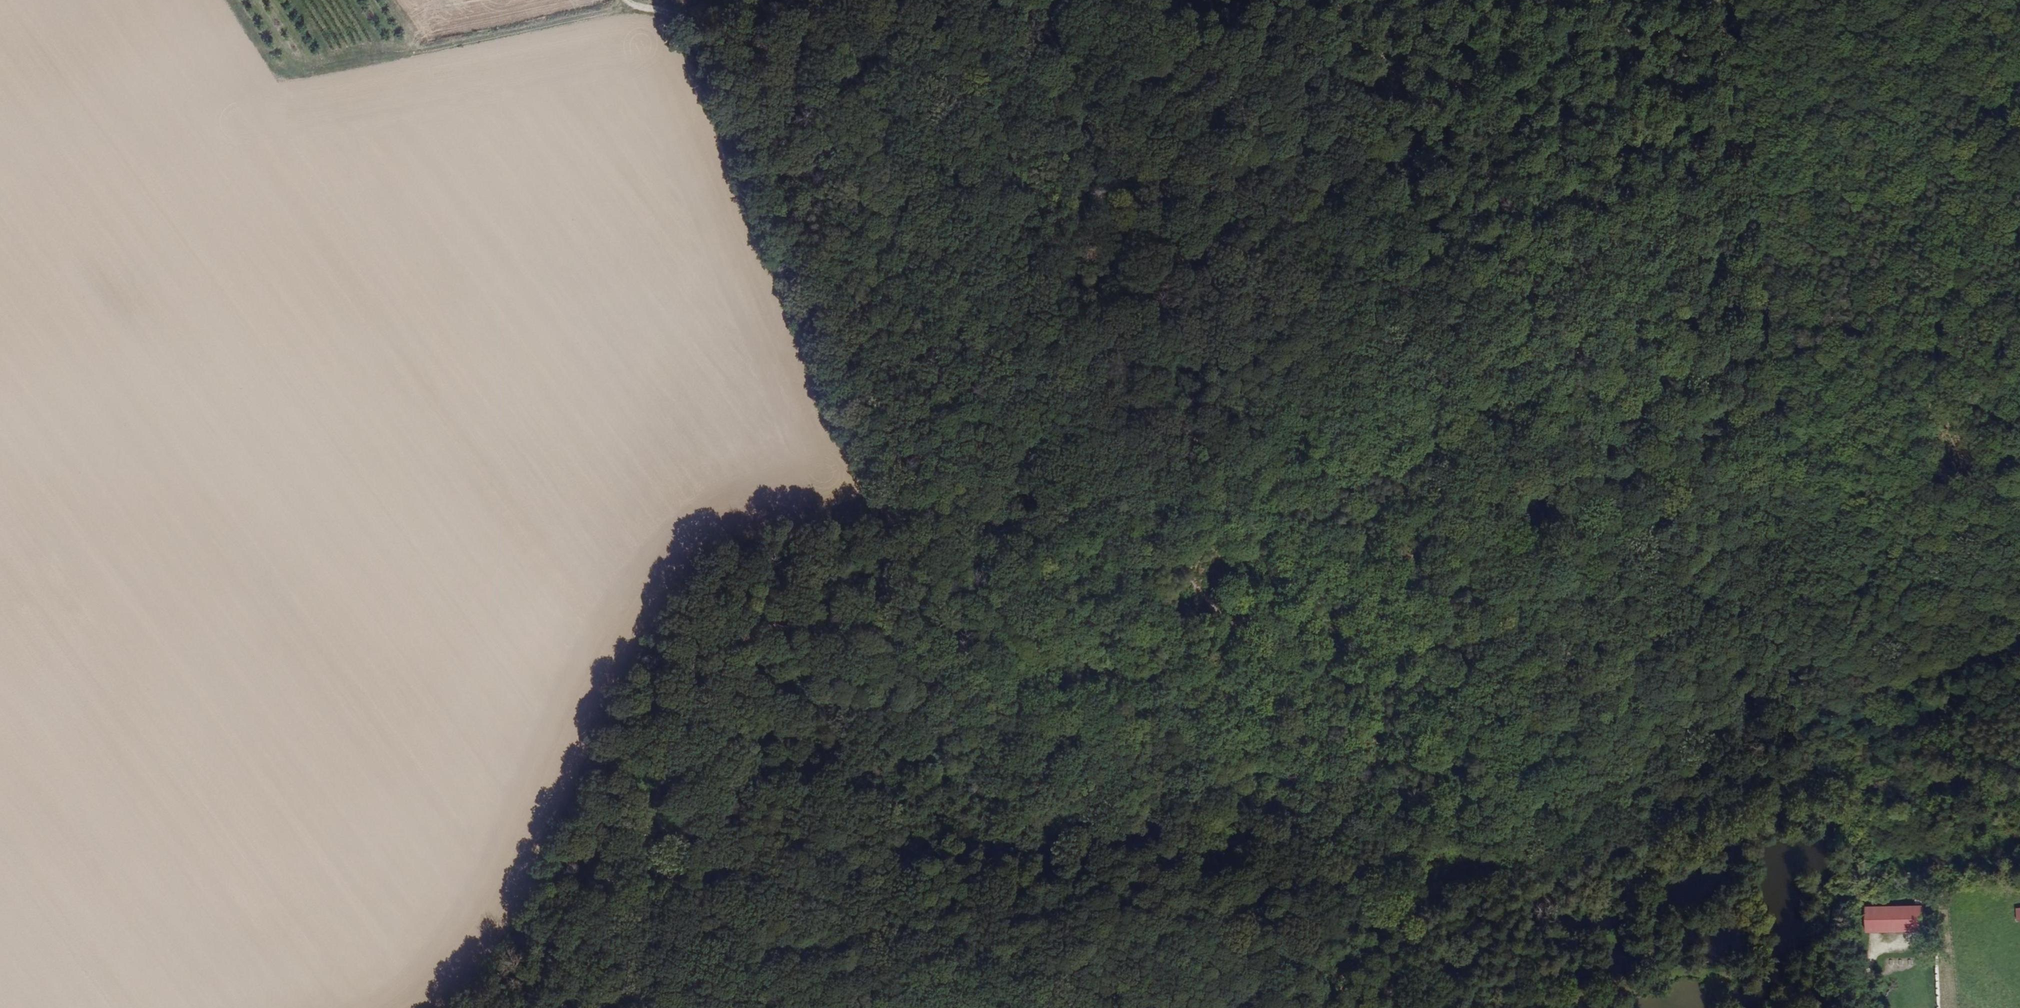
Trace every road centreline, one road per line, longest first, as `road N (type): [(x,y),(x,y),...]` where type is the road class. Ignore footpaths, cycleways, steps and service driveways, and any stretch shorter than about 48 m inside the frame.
road 1 (track): [(631,0),(755,49),(837,69),(862,88),(916,236),(1046,535),(997,563),(768,625),(709,666),(549,1007)]
road 2 (track): [(2019,341),(1790,322),(1670,322),(1482,329),(1357,346),(1260,440),(1181,488),(1046,535)]

